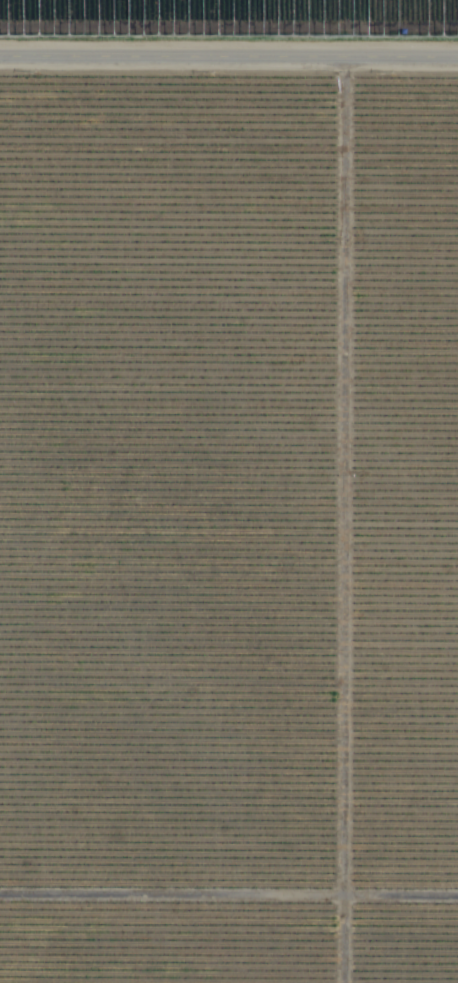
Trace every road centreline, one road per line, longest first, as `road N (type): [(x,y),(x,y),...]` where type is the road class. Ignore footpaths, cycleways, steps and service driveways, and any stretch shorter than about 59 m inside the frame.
road 1 (residential): [(457,60),(0,60)]

